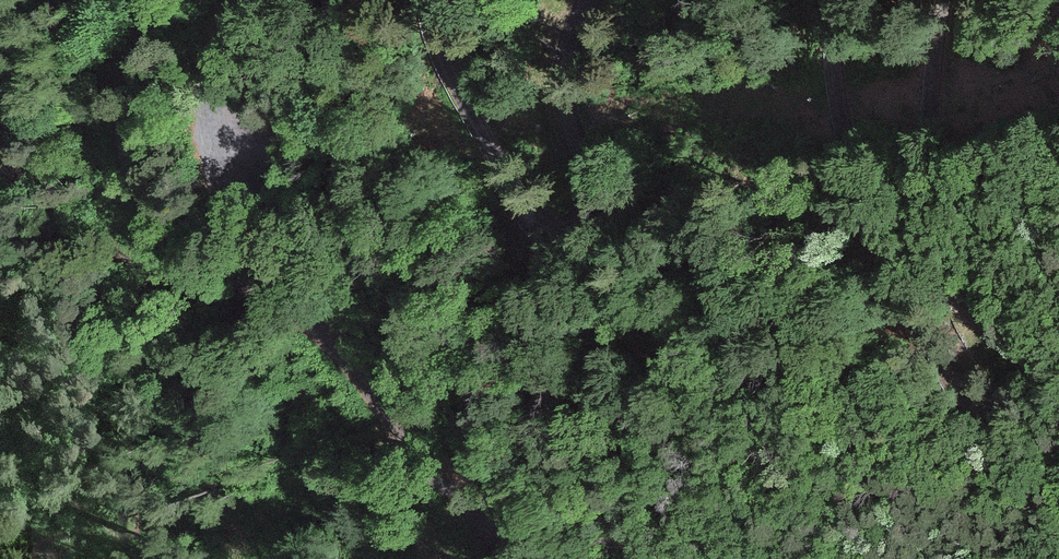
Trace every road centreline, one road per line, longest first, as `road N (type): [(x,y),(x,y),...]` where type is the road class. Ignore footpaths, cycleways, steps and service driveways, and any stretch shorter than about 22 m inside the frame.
road 1 (unclassified): [(841,0),(835,89),(859,184),(941,357),(973,399),(993,409),(1014,405),(1027,367),(948,274),(931,185),(943,0)]
road 2 (track): [(149,0),(121,144),(144,203),(198,258),(332,344),(392,427),(522,558)]
road 3 (unclassified): [(428,0),(435,47),(456,89),(532,216),(558,233),(573,231),(591,208),(556,81),(568,34),(591,0)]

